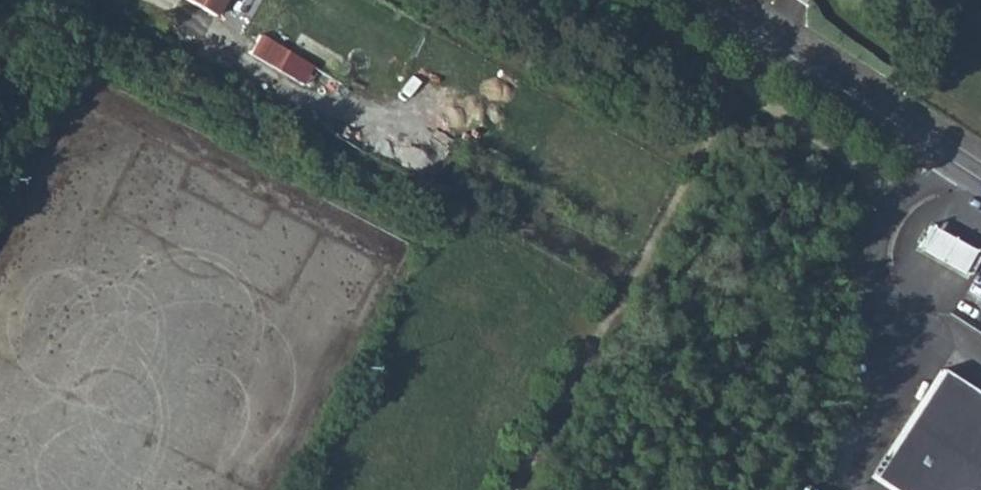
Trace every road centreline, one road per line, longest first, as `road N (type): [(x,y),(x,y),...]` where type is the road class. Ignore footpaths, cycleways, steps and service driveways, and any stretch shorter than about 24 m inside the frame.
road 1 (secondary): [(980,181),(706,0)]

